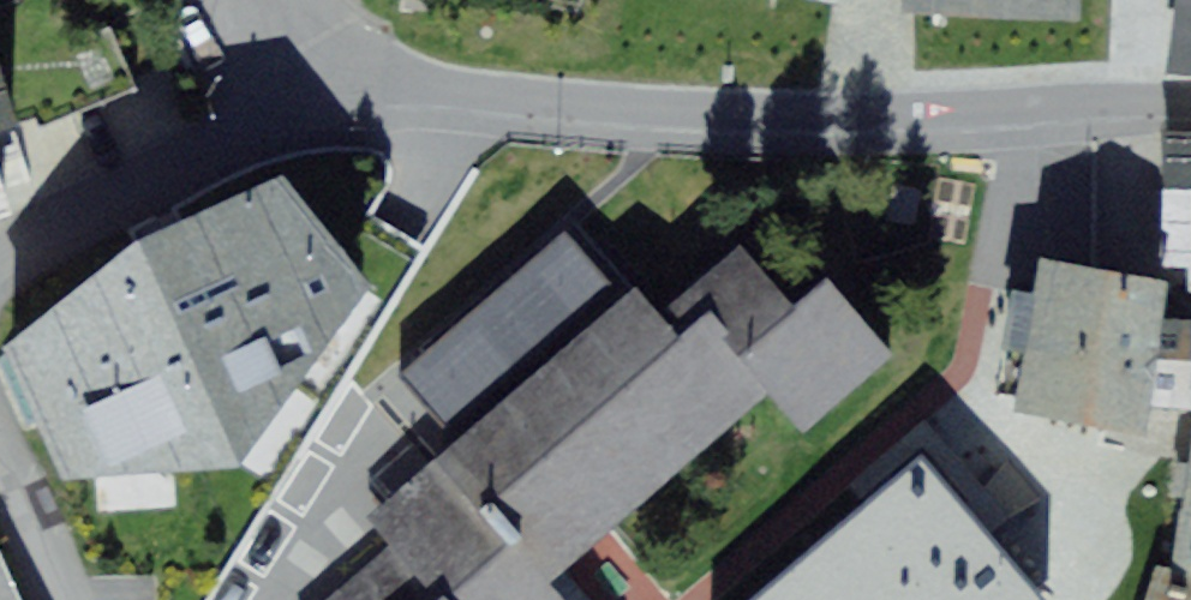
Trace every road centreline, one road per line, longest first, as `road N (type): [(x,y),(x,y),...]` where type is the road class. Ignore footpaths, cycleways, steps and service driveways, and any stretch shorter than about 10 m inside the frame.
road 1 (residential): [(1190,102),(804,114),(603,105),(368,81),(327,65),(300,40)]
road 2 (residential): [(0,257),(151,185),(234,127),(300,40)]
road 3 (residential): [(62,599),(0,457)]

